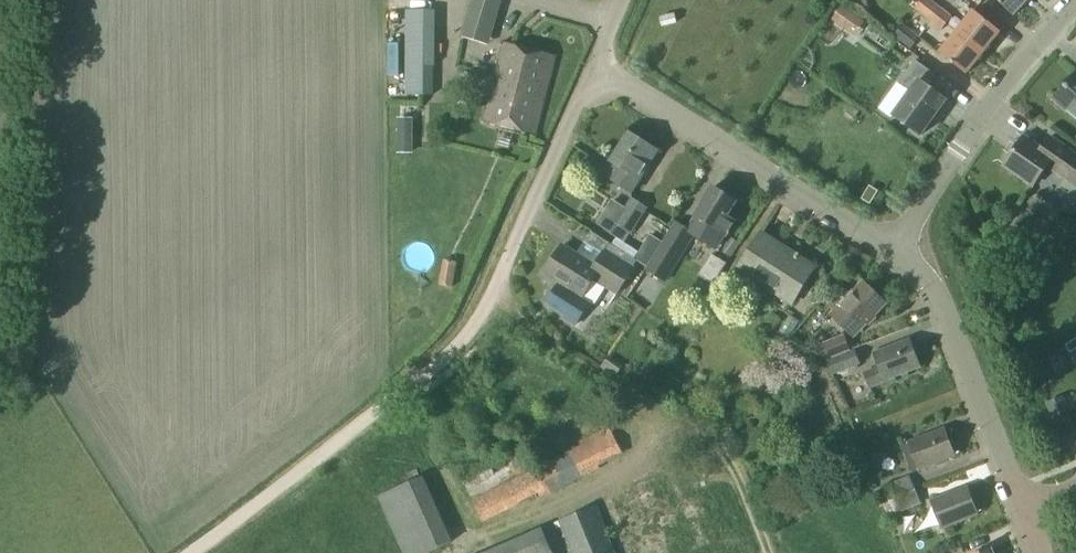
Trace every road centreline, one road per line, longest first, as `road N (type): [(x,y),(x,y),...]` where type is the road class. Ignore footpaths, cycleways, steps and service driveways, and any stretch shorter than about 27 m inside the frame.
road 1 (residential): [(736,485),(718,452),(687,427),(488,305),(590,64)]
road 2 (track): [(190,552),(413,387),(488,305)]
road 3 (residential): [(900,250),(590,64)]
road 4 (residential): [(900,250),(957,154),(1075,11)]
road 5 (residential): [(1024,507),(931,278),(900,250)]

